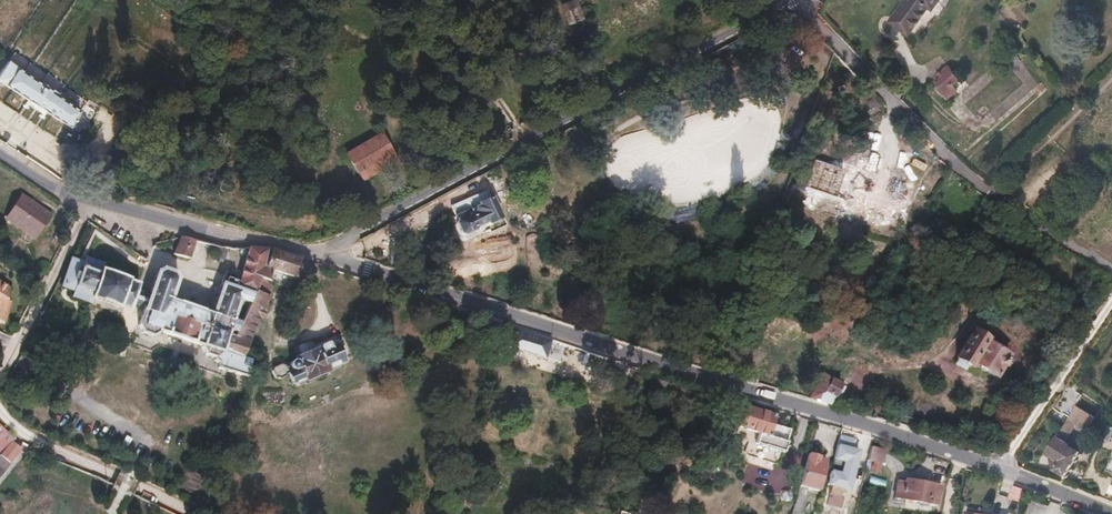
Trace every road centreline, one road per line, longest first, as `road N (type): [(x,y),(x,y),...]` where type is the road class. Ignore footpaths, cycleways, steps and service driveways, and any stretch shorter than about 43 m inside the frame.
road 1 (tertiary): [(1000,467),(332,259)]
road 2 (residential): [(332,259),(336,248),(450,182),(797,0)]
road 3 (unclassified): [(804,0),(826,35),(905,118),(998,199),(1111,272)]
road 4 (tertiary): [(0,155),(57,189),(332,259)]
road 5 (unclassified): [(1111,296),(1000,467)]
road 6 (tertiary): [(1111,512),(1000,467)]

